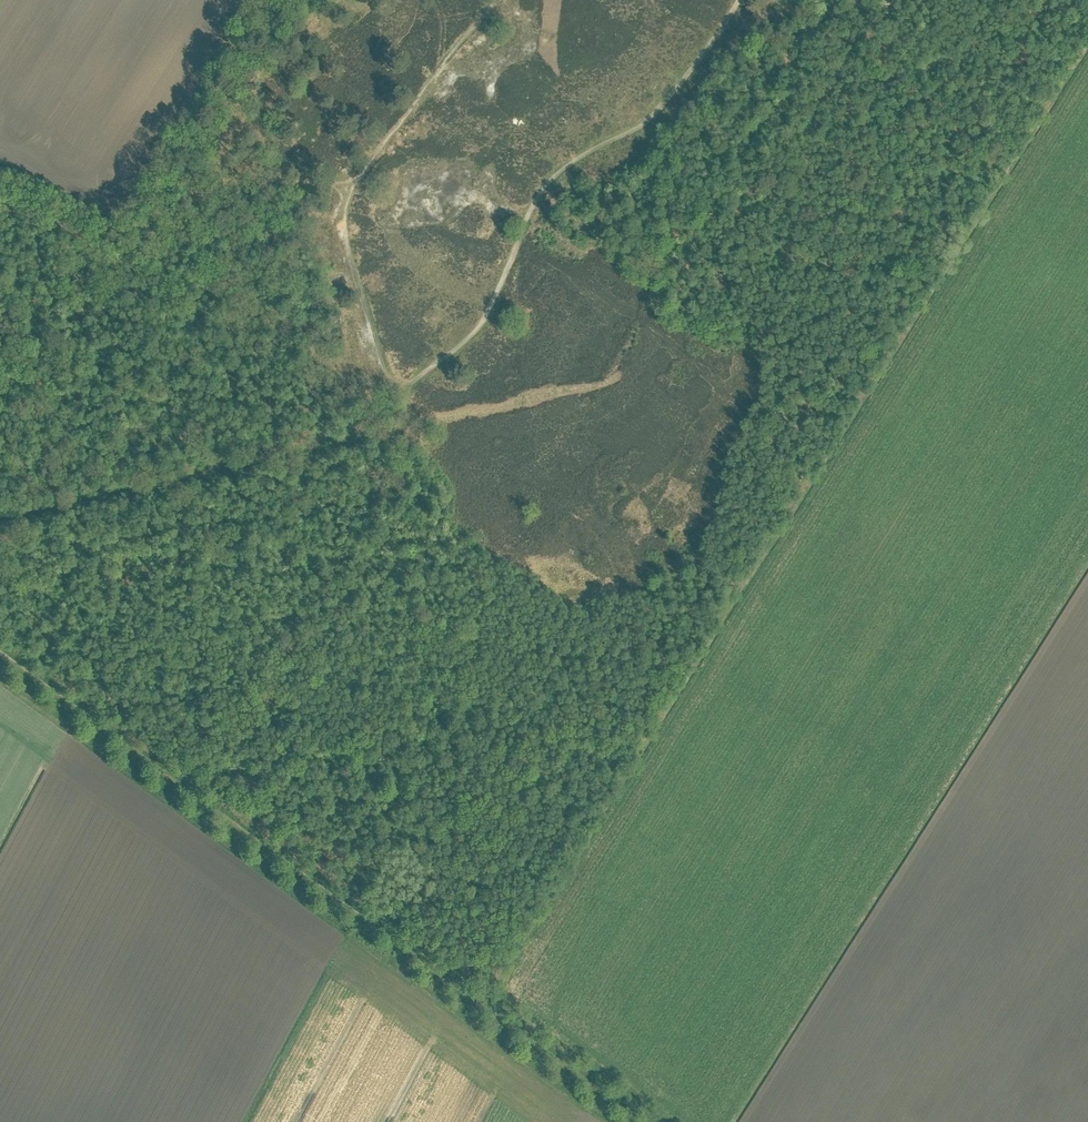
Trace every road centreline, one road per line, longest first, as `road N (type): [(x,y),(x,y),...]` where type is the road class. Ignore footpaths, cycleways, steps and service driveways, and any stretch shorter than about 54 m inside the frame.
road 1 (track): [(0,654),(641,1121)]

